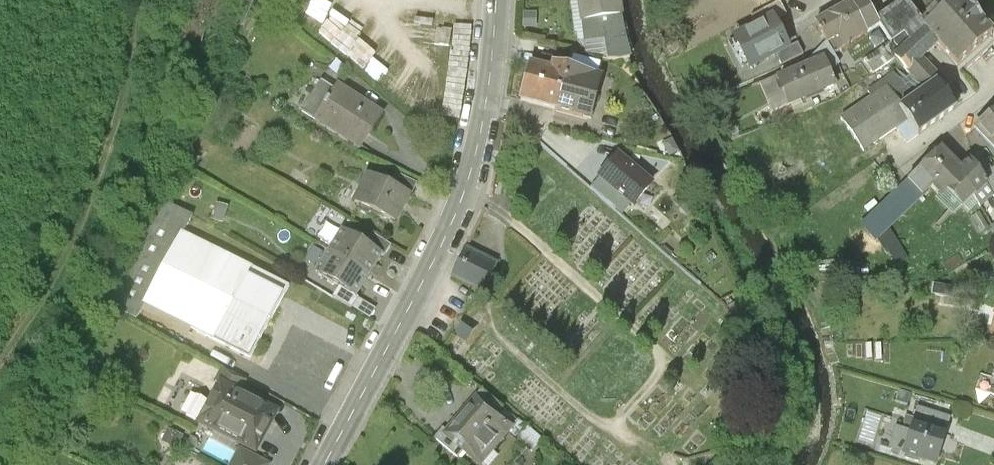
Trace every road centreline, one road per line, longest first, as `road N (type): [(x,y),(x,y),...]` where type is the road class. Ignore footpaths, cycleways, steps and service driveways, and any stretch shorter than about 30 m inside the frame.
road 1 (secondary): [(496,0),(491,72),(467,188),(325,464)]
road 2 (track): [(0,364),(87,209),(127,78),(138,0)]

